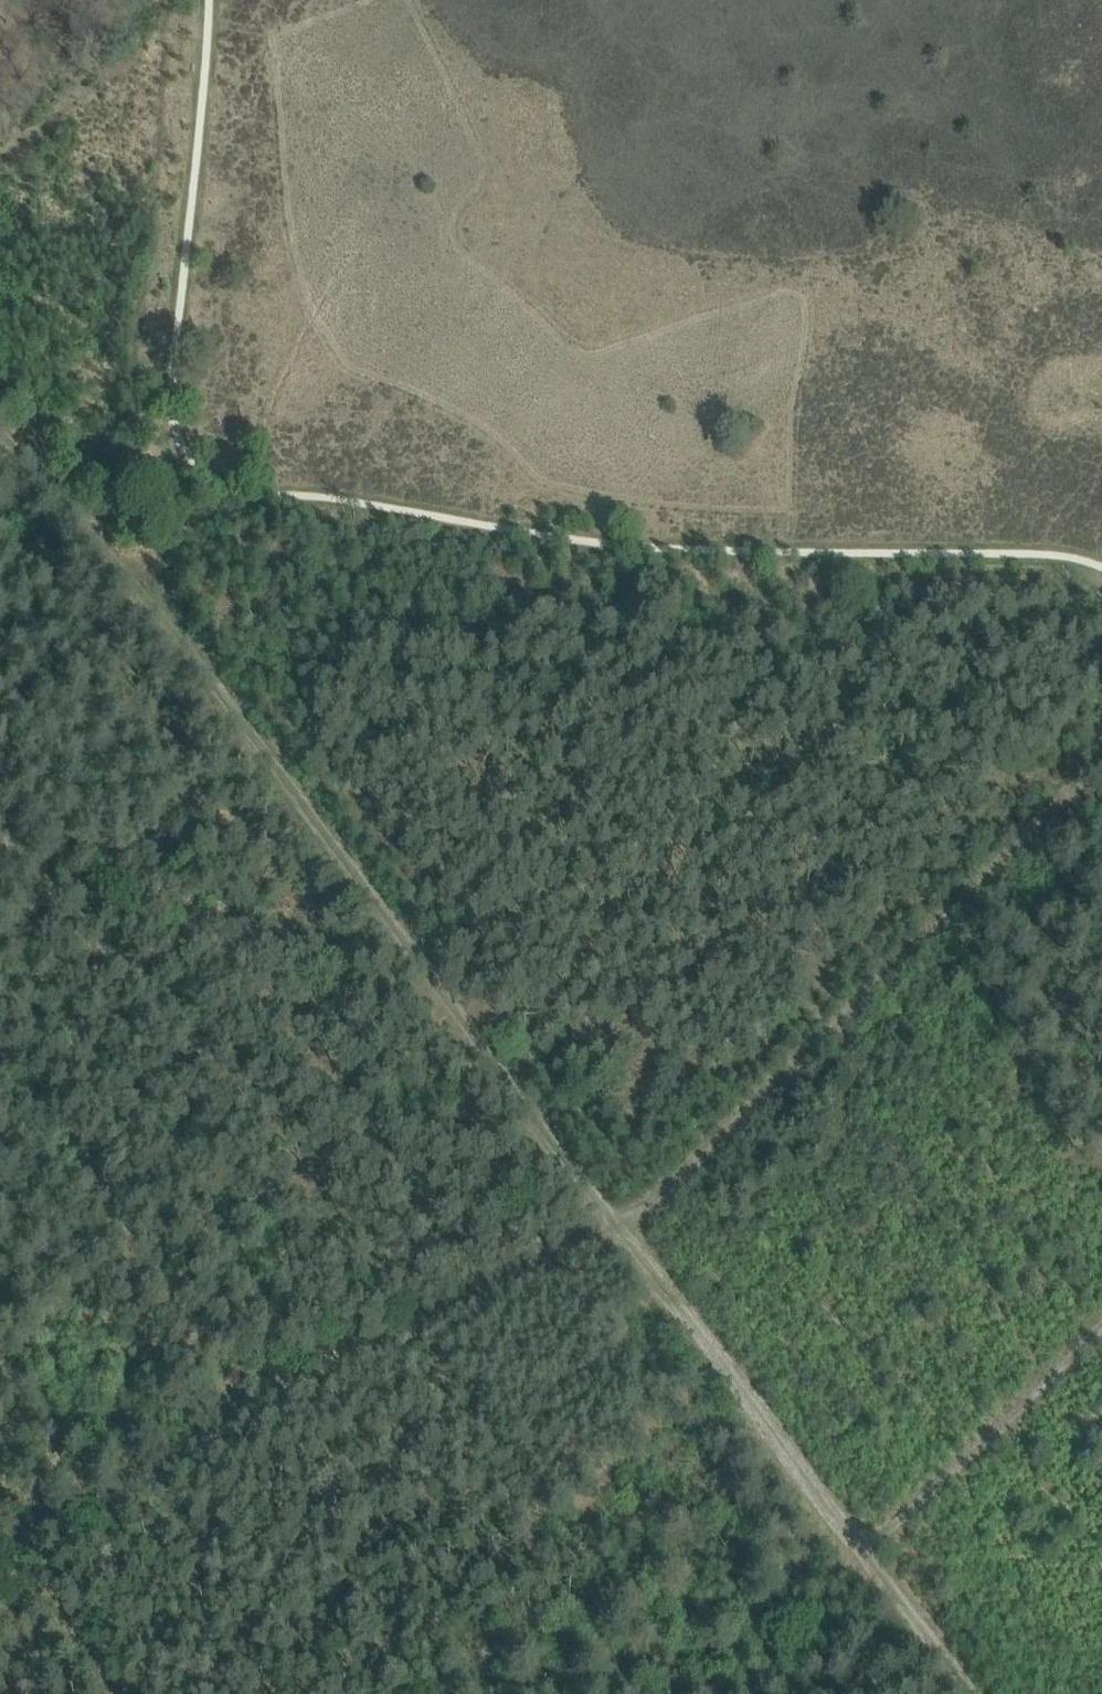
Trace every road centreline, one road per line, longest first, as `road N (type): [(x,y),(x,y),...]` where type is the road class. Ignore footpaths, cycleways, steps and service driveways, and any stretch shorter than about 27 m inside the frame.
road 1 (track): [(981,1693),(332,856),(88,522),(0,420)]
road 2 (track): [(869,1552),(1101,1333)]

